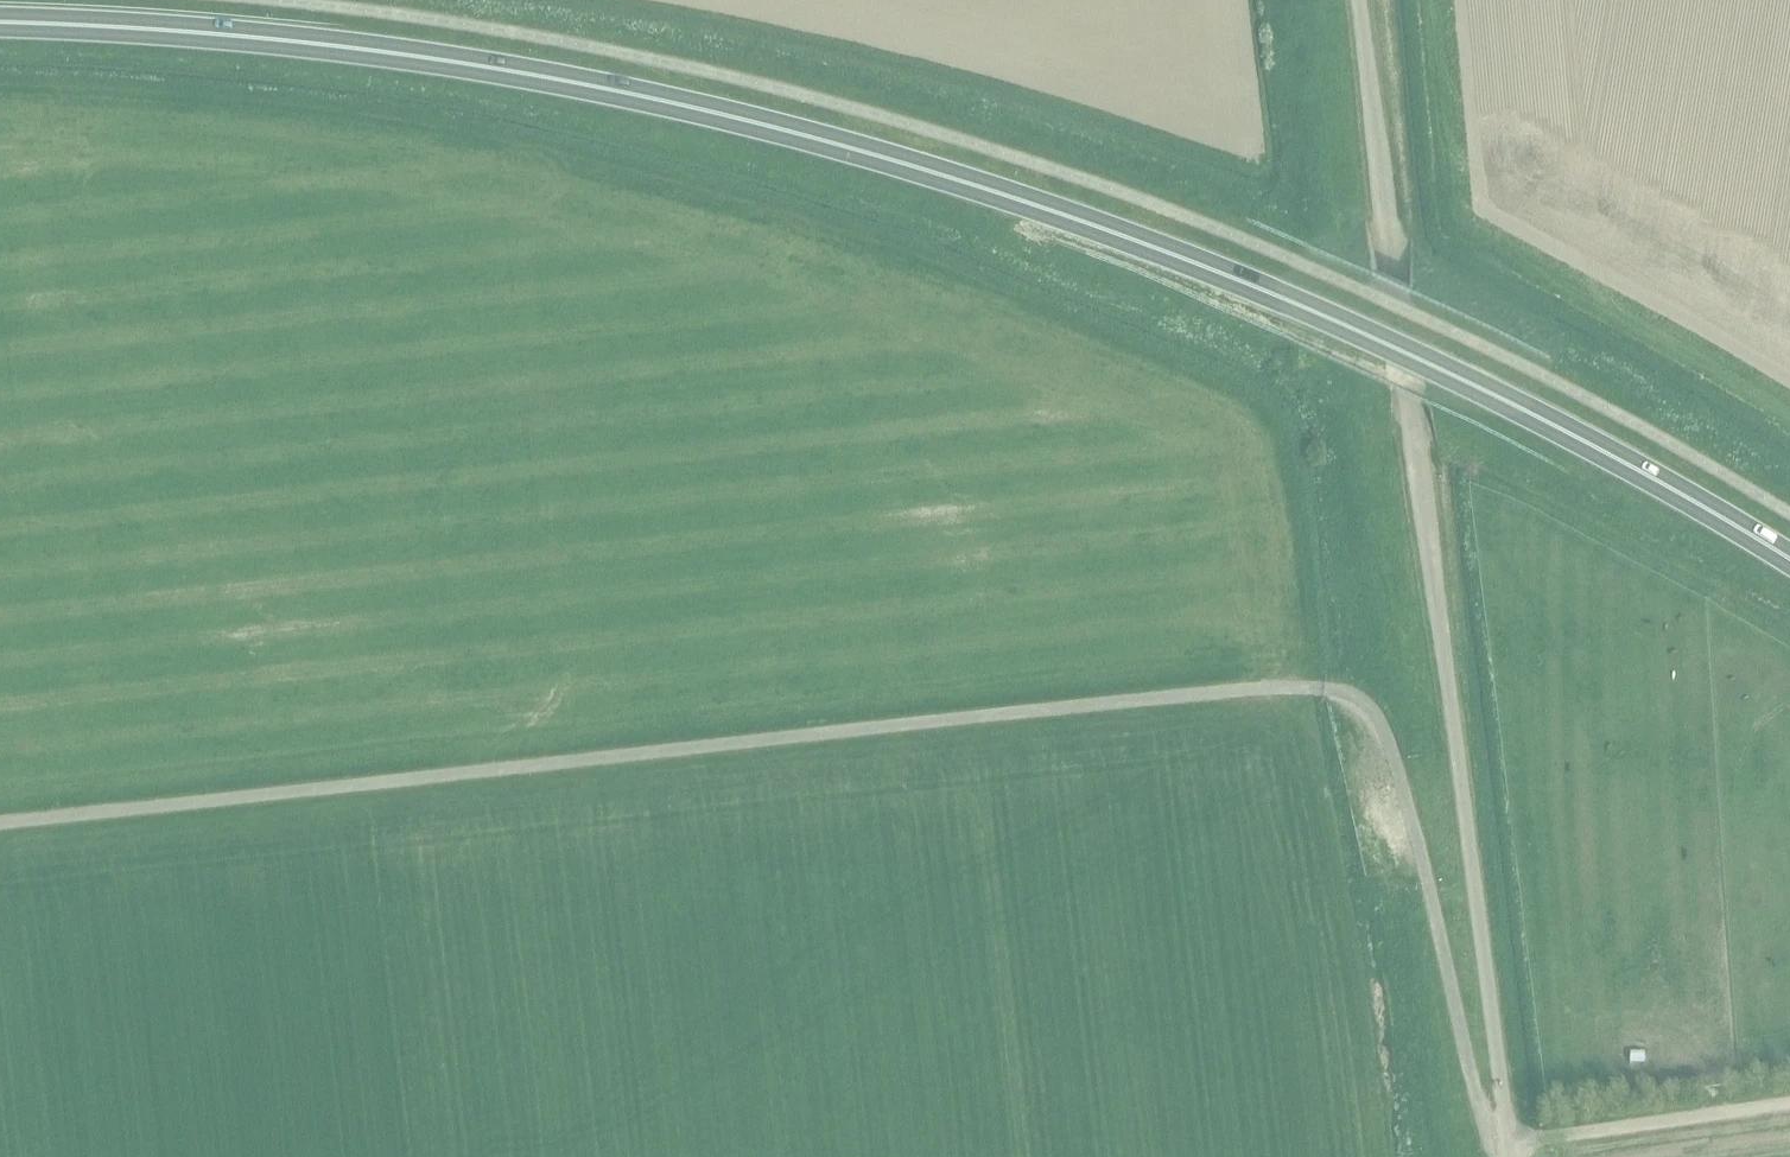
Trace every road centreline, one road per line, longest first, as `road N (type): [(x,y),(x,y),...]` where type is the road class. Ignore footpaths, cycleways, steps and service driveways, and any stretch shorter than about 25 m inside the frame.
road 1 (trunk): [(0,24),(424,58),(761,125),(950,178),(1272,294),(1386,345),(1609,455),(1789,561)]
road 2 (track): [(1515,1156),(1480,1103),(1377,721),(1345,691),(1324,686),(1254,685),(0,822)]
road 3 (unclassified): [(1515,1156),(1356,0)]

